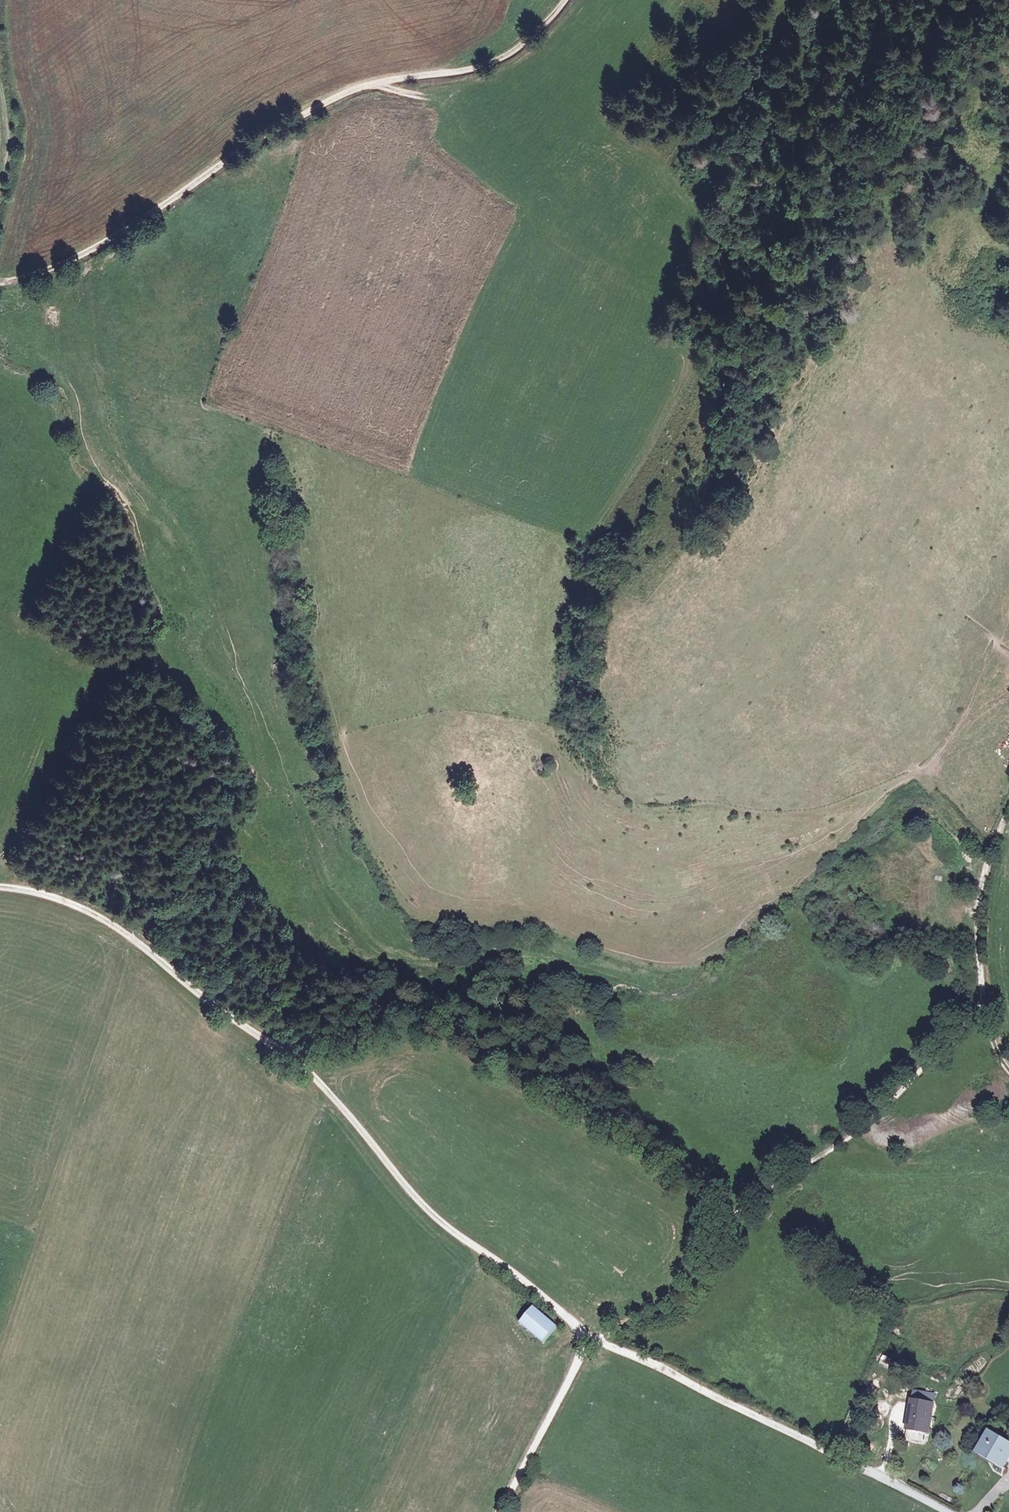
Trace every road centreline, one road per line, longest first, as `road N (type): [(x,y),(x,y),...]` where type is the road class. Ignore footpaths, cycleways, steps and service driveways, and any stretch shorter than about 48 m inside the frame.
road 1 (track): [(587,1339),(437,1217),(307,1069),(88,911),(0,887)]
road 2 (track): [(1008,804),(984,888),(975,1015),(859,1131),(748,1199),(720,1230),(690,1295),(657,1318),(587,1339)]
road 3 (track): [(565,0),(506,56),(347,93),(70,262),(0,283)]
road 4 (track): [(787,1431),(587,1339)]
road 5 (track): [(587,1339),(500,1511)]
road 6 (unclassified): [(950,1511),(787,1431)]

